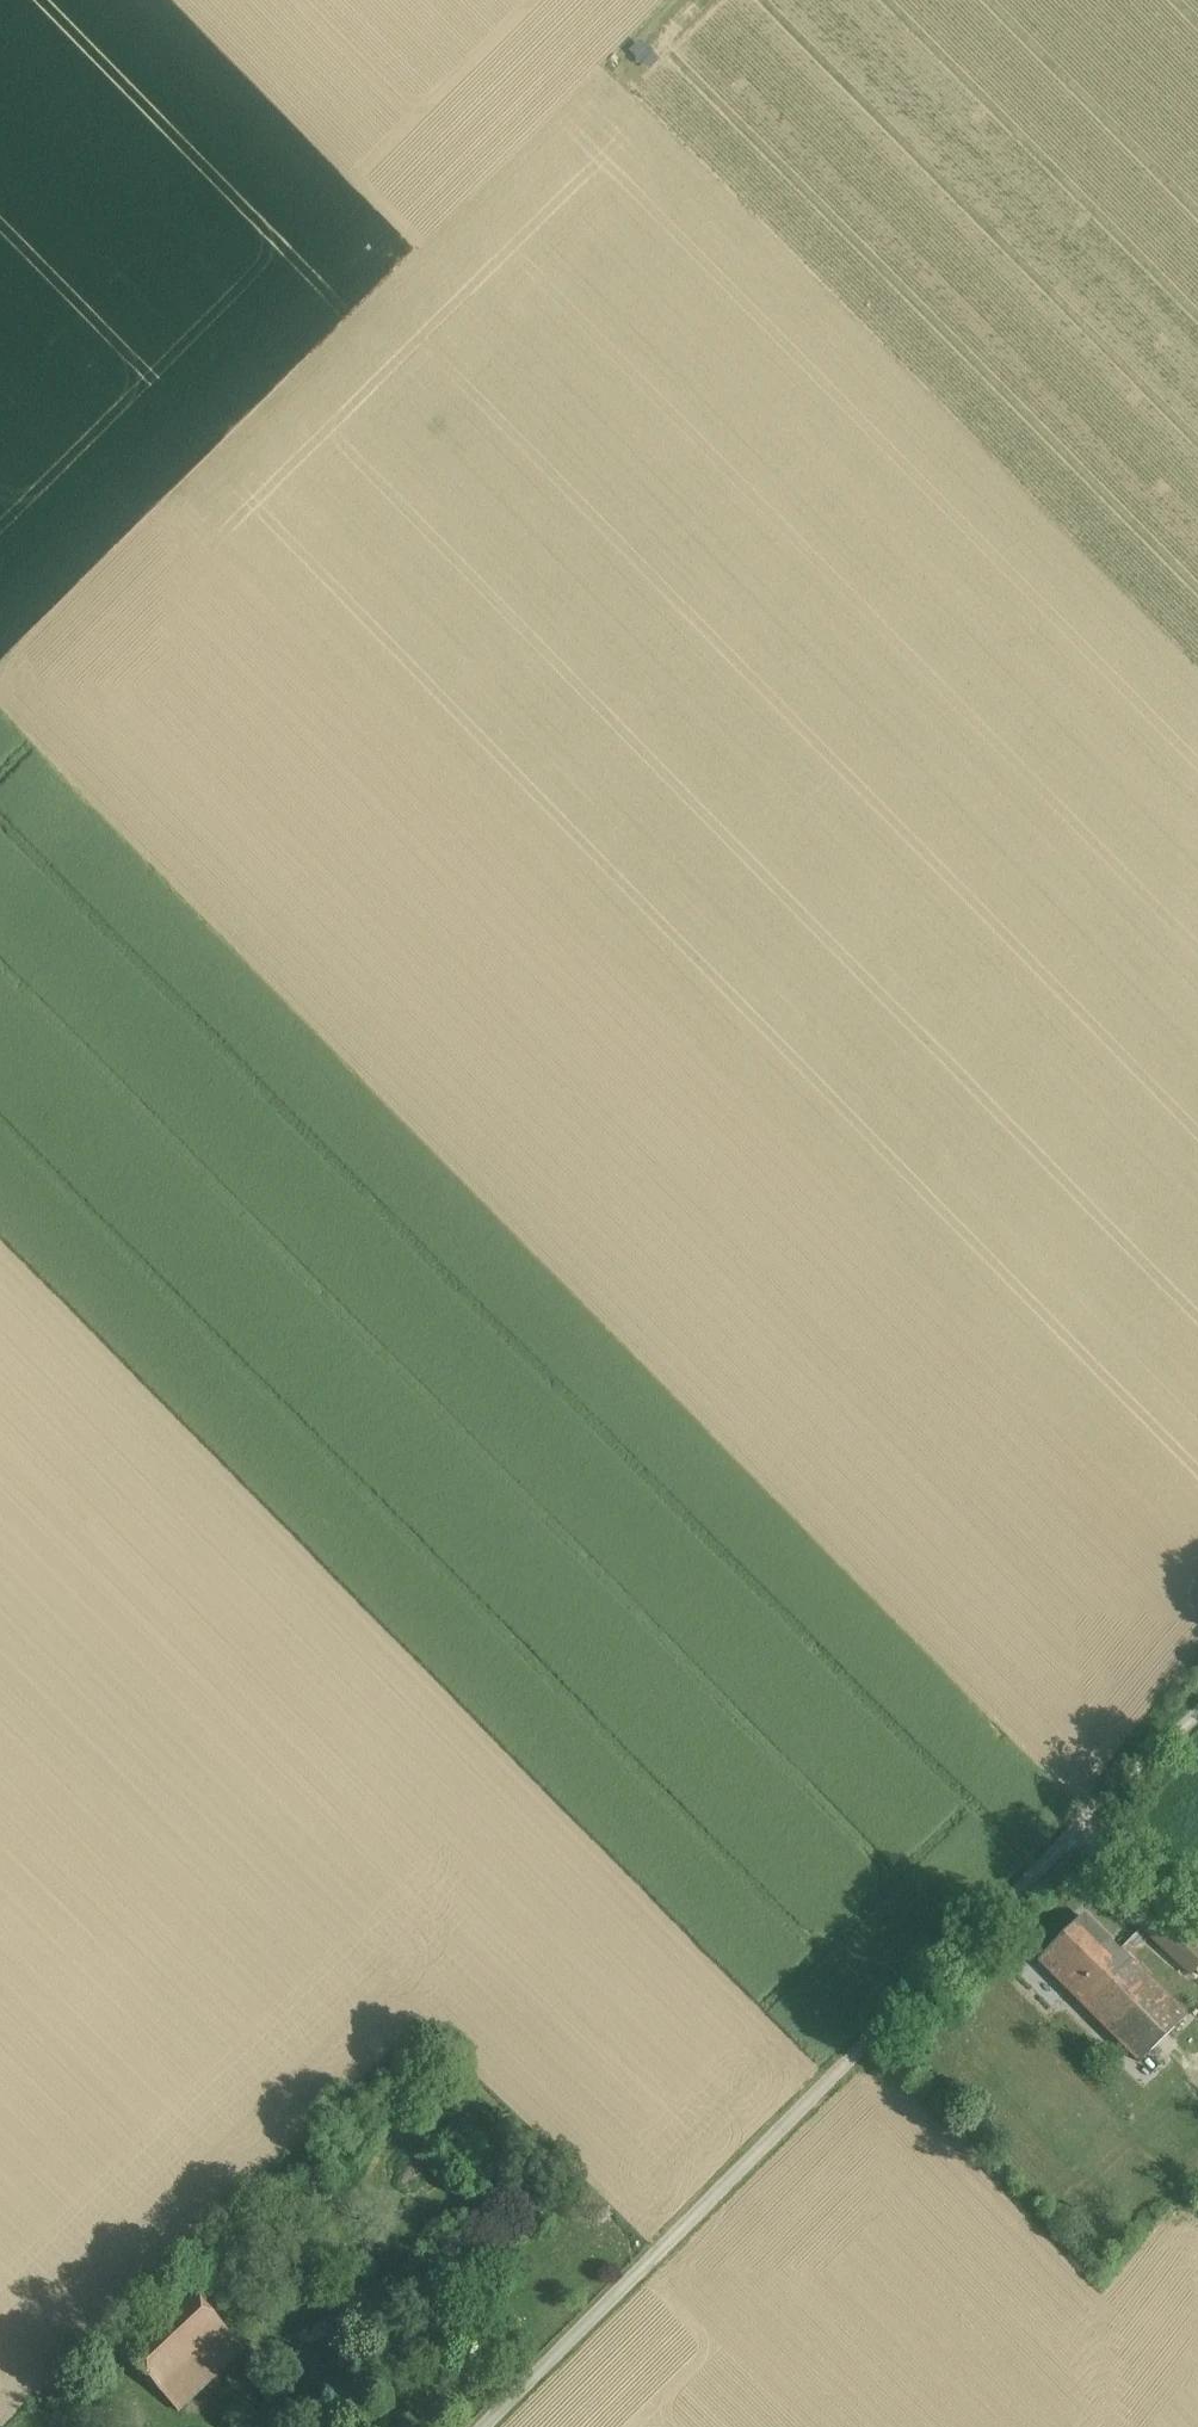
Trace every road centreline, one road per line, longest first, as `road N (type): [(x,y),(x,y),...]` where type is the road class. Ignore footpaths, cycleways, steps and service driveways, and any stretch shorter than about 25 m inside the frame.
road 1 (unclassified): [(484,2426),(1197,1710)]

